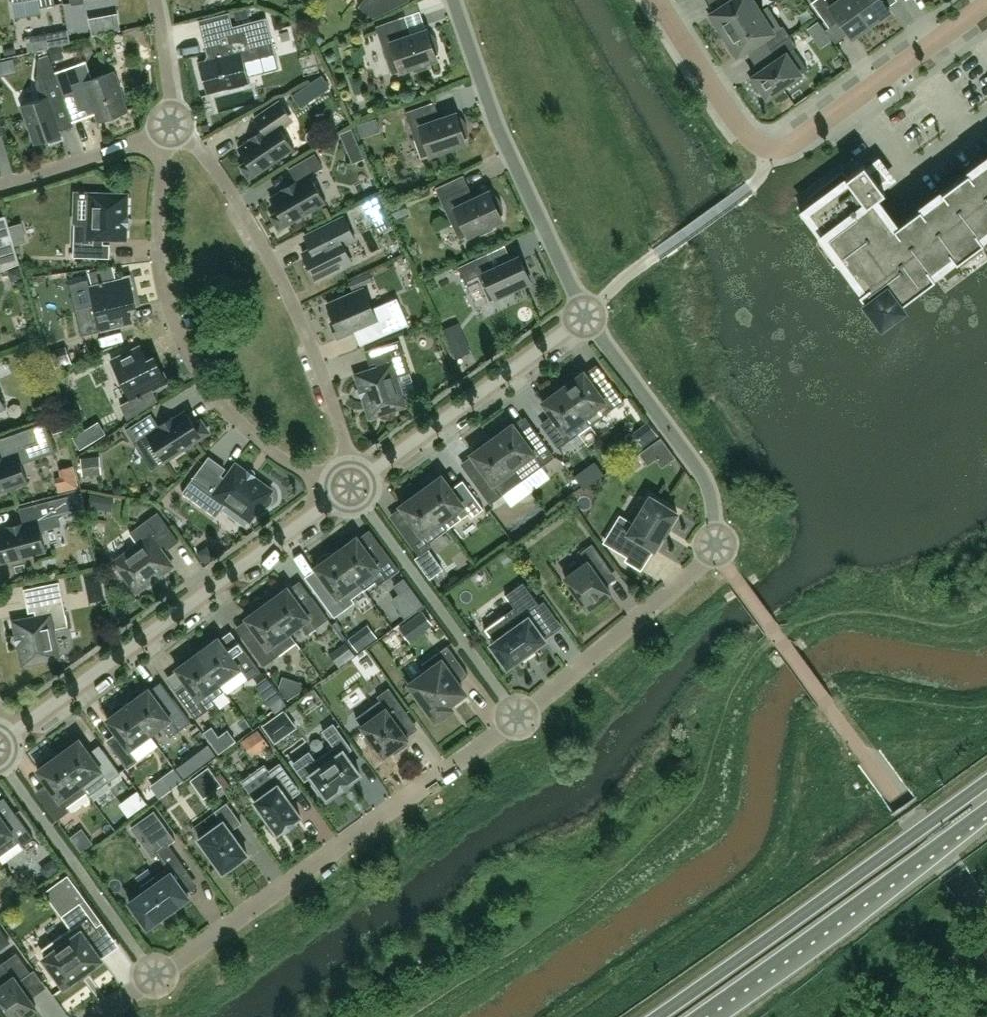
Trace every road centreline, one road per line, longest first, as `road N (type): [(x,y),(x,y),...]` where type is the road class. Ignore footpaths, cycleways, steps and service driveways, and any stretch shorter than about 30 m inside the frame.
road 1 (residential): [(94,1016),(519,720),(717,556)]
road 2 (residential): [(656,0),(752,146),(769,152),(788,149),(986,8)]
road 3 (residential): [(173,128),(159,214),(168,303),(186,350),(234,420),(294,466),(350,487)]
road 4 (unclassified): [(0,741),(350,487)]
road 5 (residential): [(350,487),(329,389),(278,274),(214,169),(173,128)]
road 6 (trunk): [(986,781),(657,1016)]
road 7 (trunk): [(701,1016),(986,809)]
road 8 (unclassified): [(452,0),(527,210),(585,317)]
road 9 (unclassified): [(350,487),(585,317)]
road 10 (unclassified): [(717,556),(708,491),(691,461),(585,317)]
road 11 (residential): [(0,187),(173,128)]
road 12 (residential): [(173,128),(159,0)]

